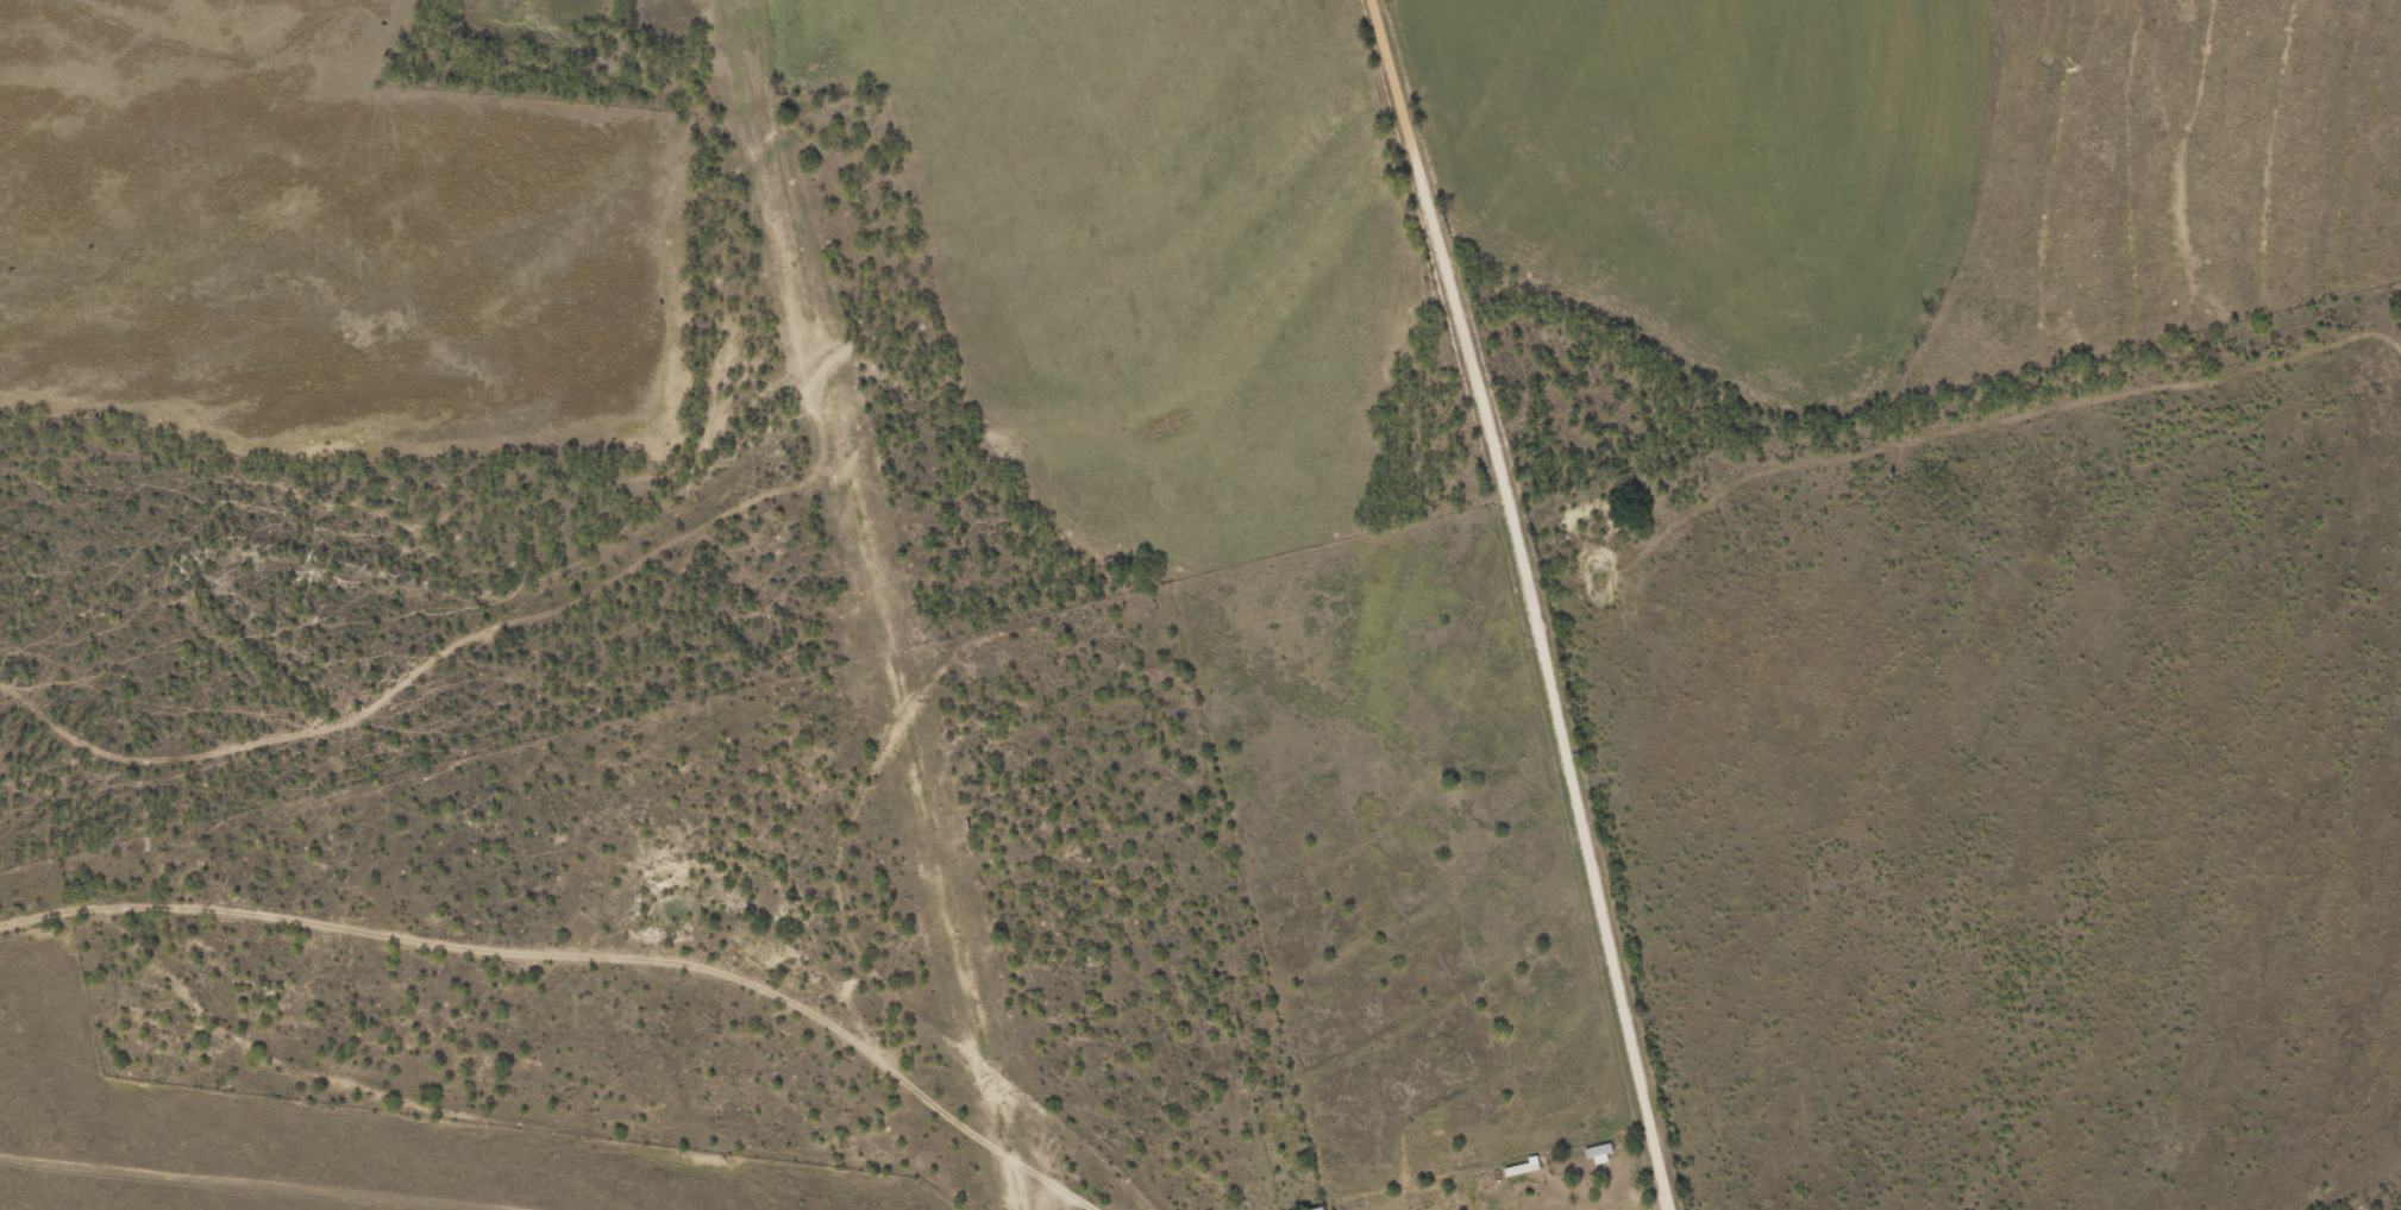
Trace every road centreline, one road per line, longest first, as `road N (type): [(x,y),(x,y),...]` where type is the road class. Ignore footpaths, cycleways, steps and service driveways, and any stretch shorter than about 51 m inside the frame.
road 1 (residential): [(1646,1209),(1548,713),(1386,84),(1368,73),(1353,0)]

